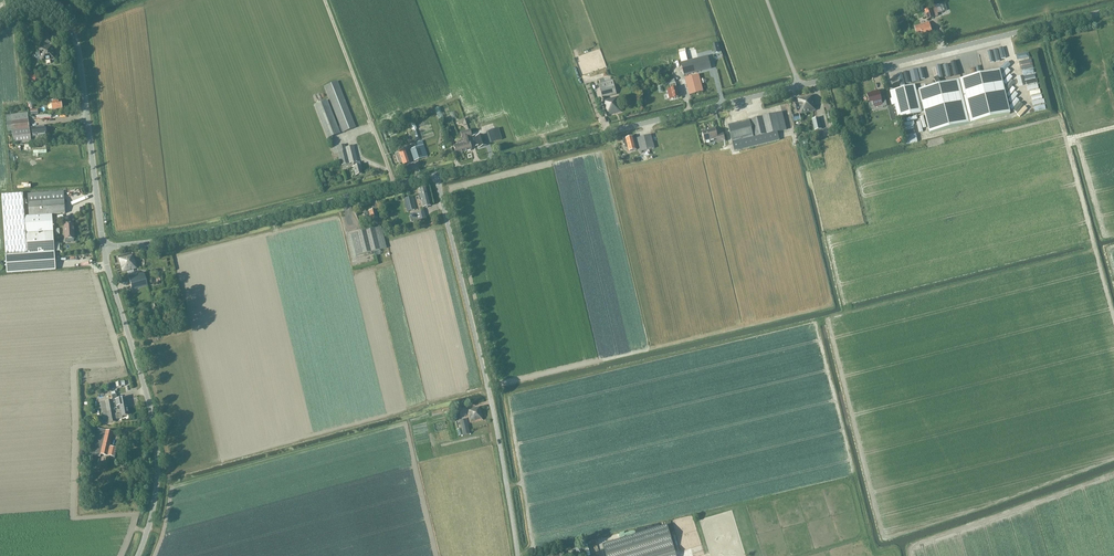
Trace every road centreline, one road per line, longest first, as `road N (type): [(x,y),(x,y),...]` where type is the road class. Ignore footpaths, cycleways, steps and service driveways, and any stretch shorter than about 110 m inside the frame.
road 1 (unclassified): [(436,177),(1113,10)]
road 2 (unclassified): [(518,555),(490,393),(436,177)]
road 3 (unclassified): [(103,249),(436,177)]
road 4 (unclassified): [(134,555),(154,495),(156,451),(103,249)]
road 5 (unclassified): [(103,249),(75,44),(62,22),(35,8),(0,22)]

